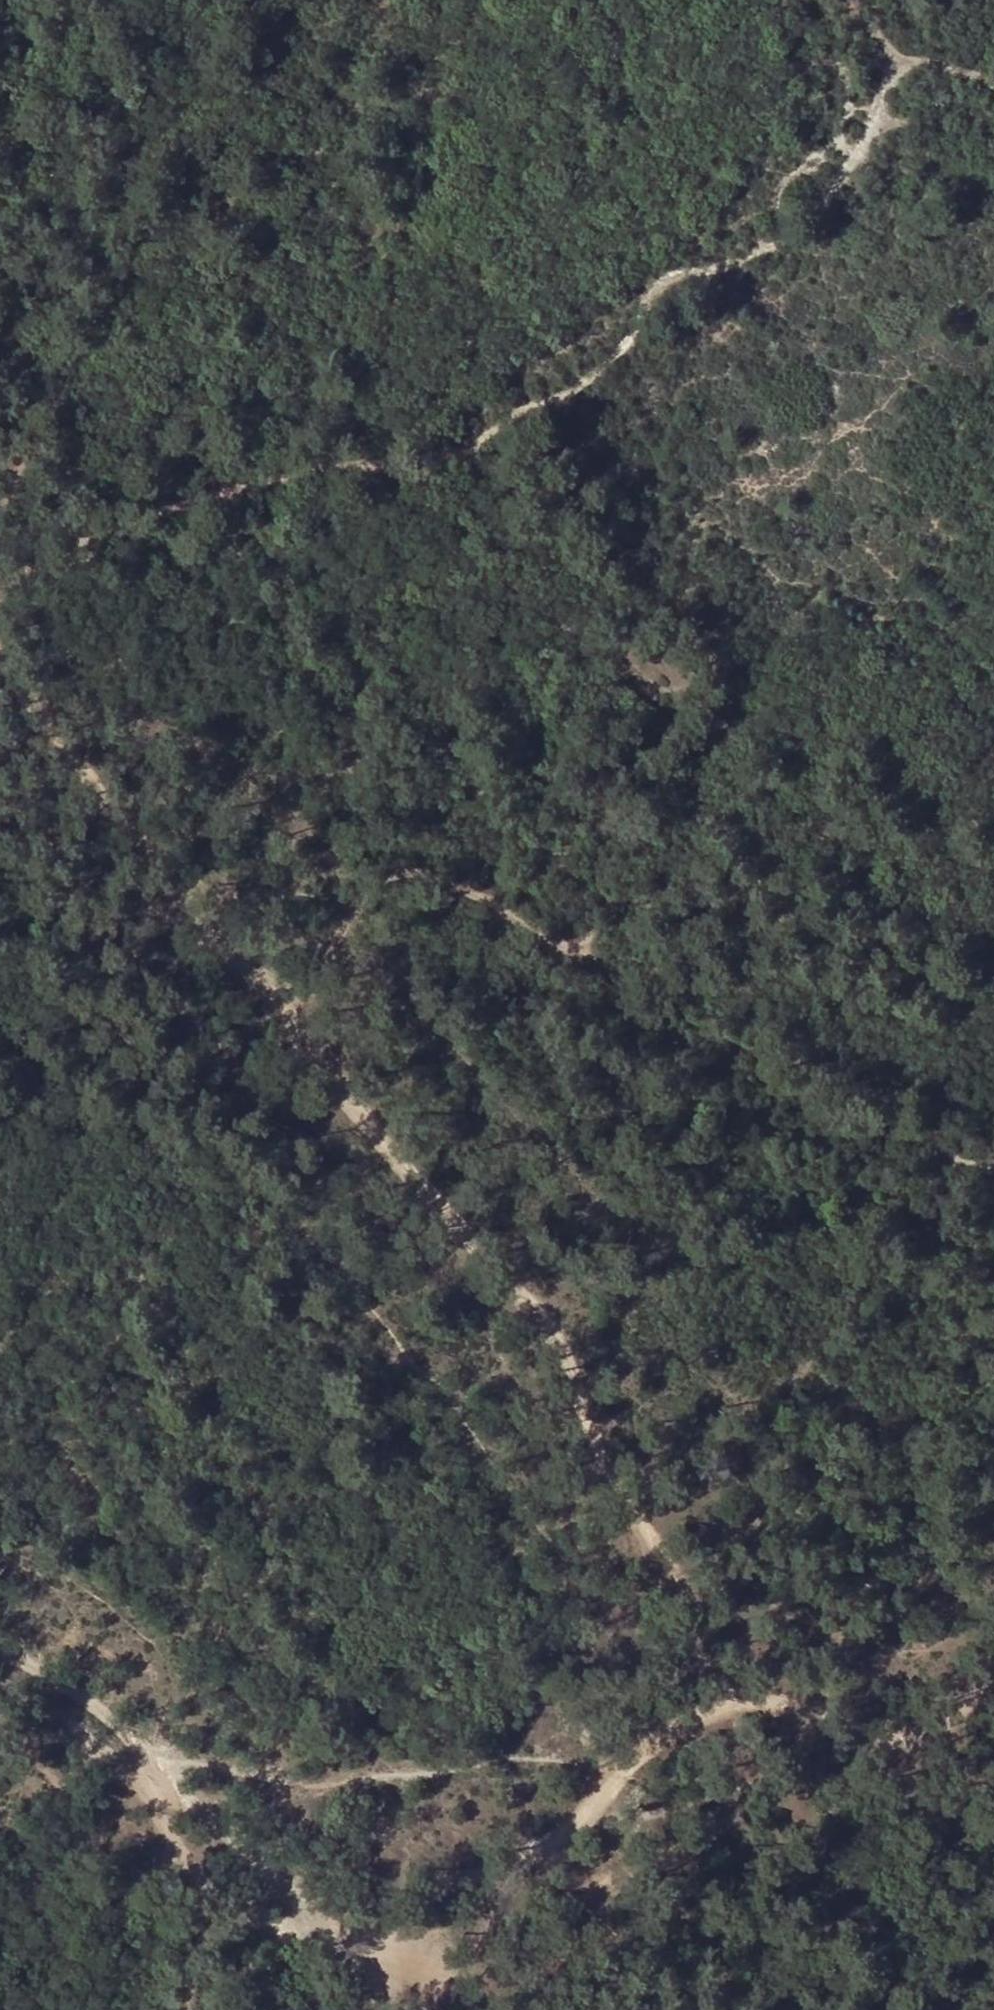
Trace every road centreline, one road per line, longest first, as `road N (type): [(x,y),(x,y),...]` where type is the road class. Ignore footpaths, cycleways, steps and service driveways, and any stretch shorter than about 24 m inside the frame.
road 1 (track): [(993,1662),(914,1723),(785,1699),(727,1702),(613,1780),(572,1831),(492,1879),(397,1899),(323,1893),(251,1844),(131,1711),(0,1640)]

